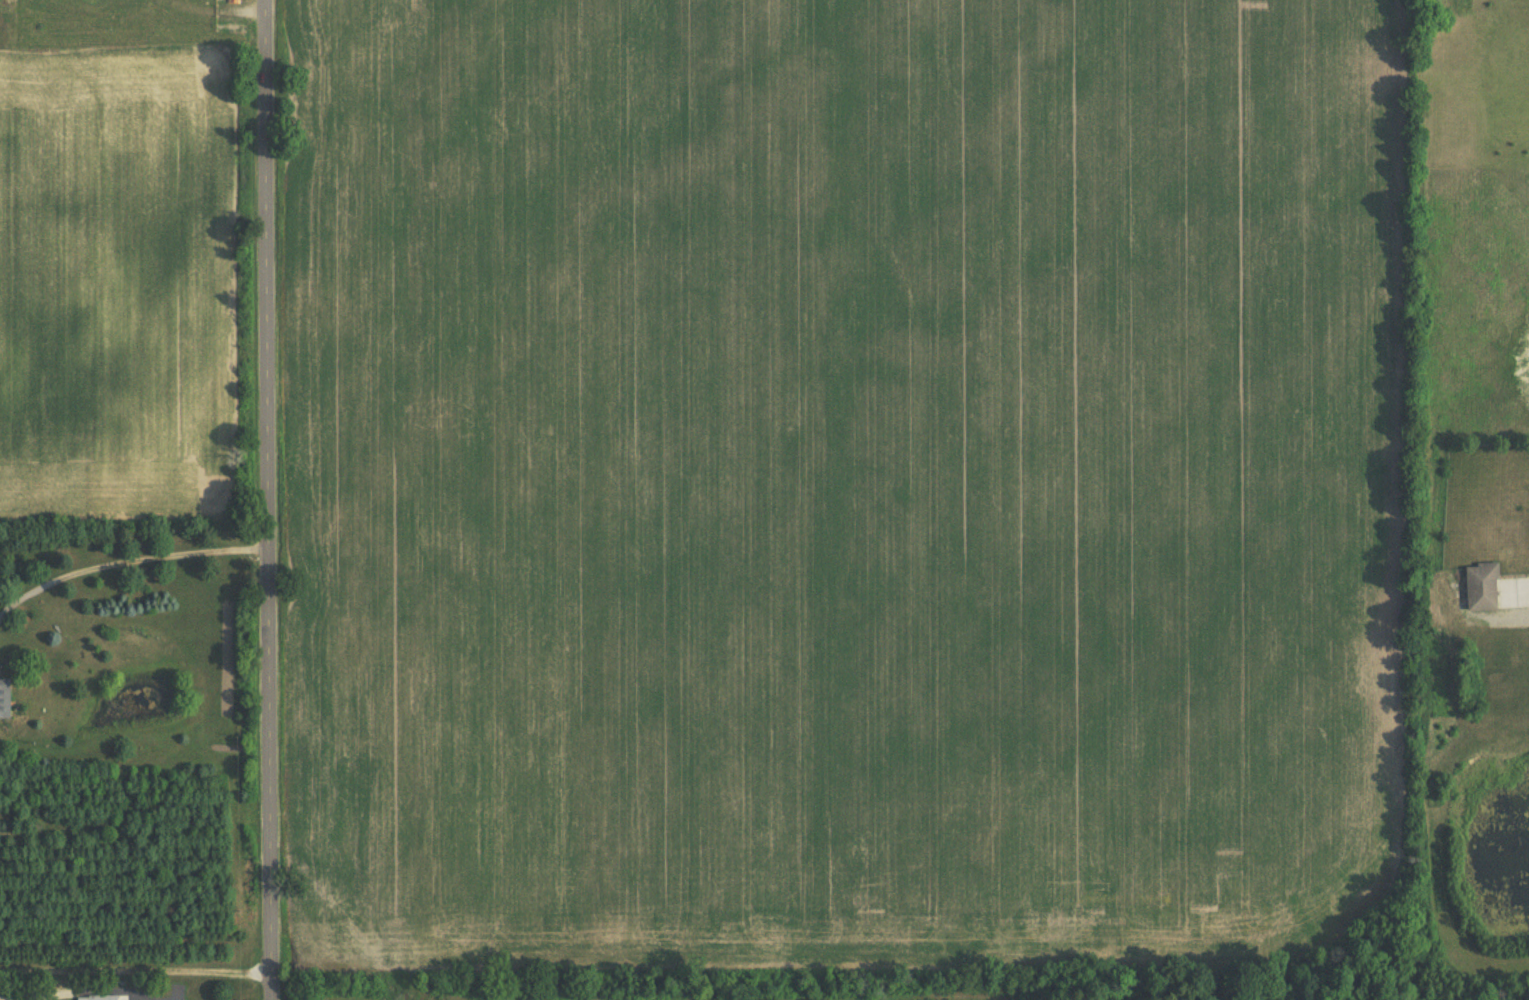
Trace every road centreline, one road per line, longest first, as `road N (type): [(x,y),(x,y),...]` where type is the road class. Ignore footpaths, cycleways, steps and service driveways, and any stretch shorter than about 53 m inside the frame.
road 1 (residential): [(269,0),(275,999)]

